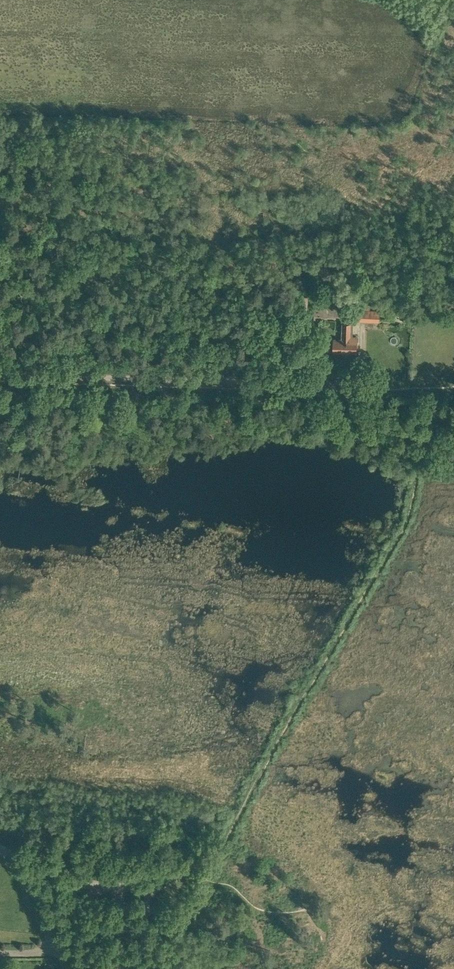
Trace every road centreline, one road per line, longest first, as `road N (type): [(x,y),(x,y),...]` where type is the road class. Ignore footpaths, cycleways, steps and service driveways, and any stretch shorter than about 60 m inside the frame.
road 1 (track): [(341,381),(0,374)]
road 2 (unclassified): [(67,968),(26,873),(0,853)]

